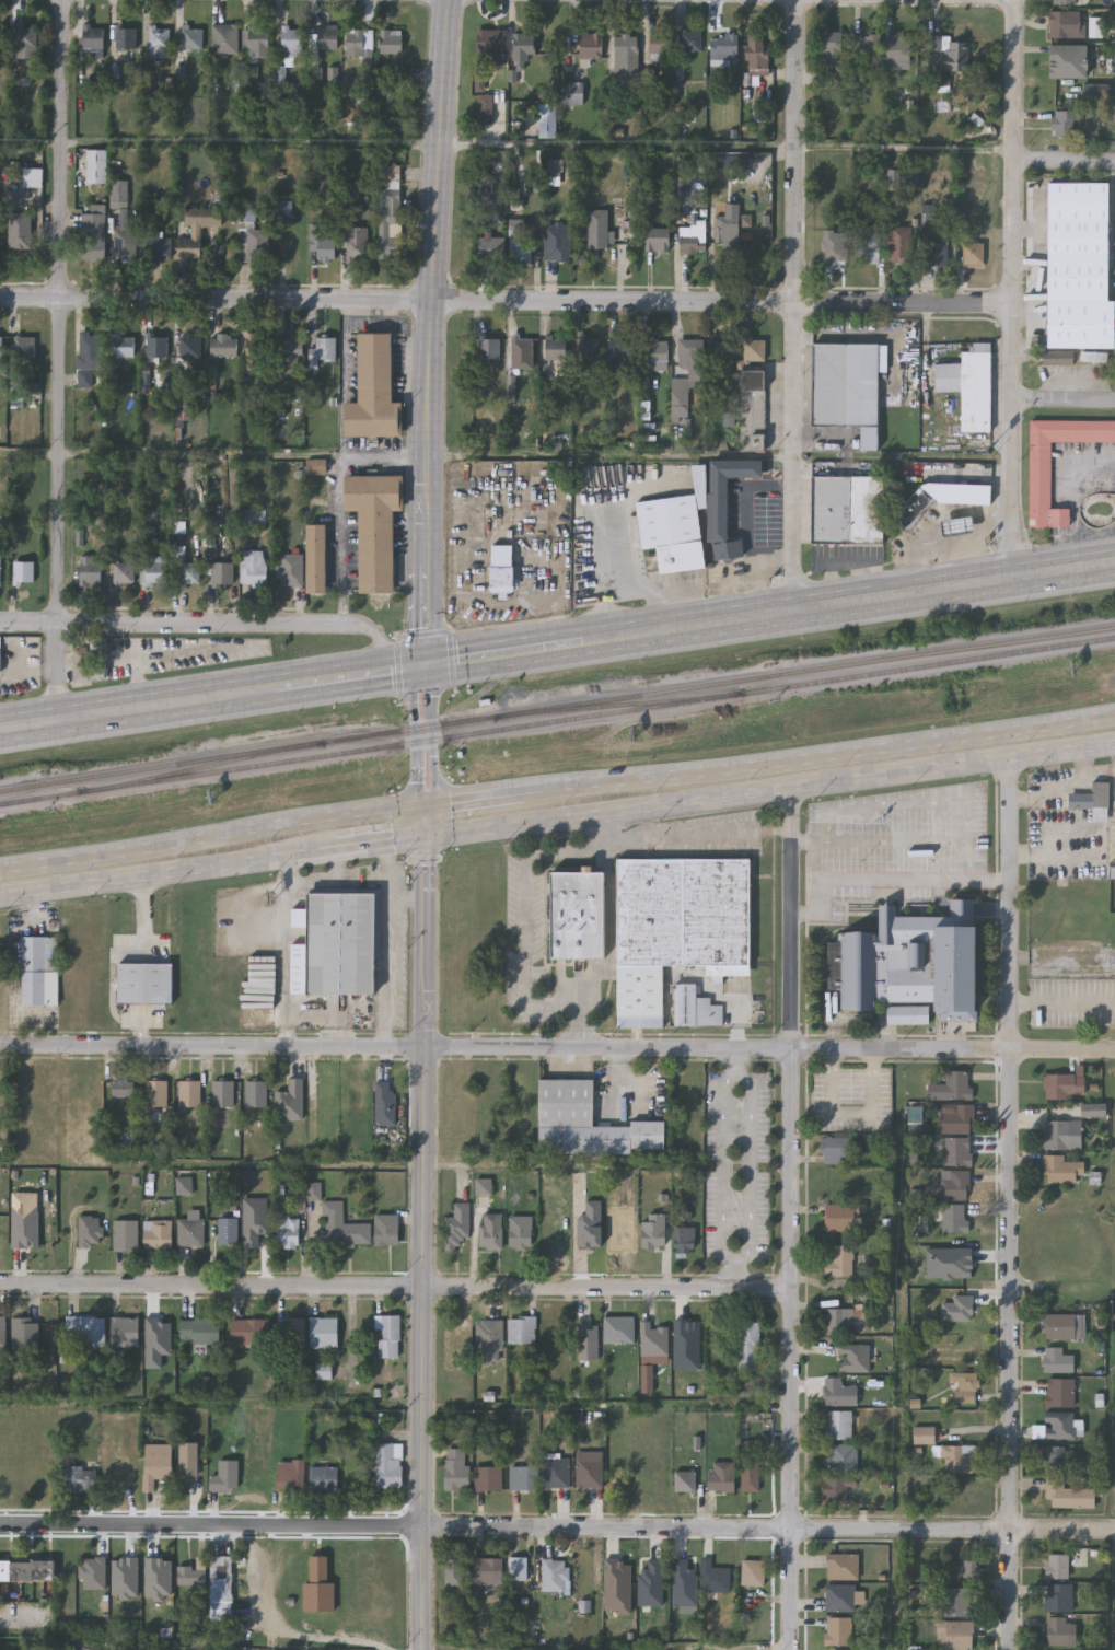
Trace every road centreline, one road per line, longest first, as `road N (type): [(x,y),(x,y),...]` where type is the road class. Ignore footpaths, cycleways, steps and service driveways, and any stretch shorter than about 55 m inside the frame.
road 1 (residential): [(1114,1527),(0,1524)]
road 2 (residential): [(1012,309),(0,303)]
road 3 (residential): [(1010,757),(1010,1649)]
road 4 (tertiary): [(423,836),(427,1649)]
road 5 (residential): [(791,1290),(0,1286)]
road 6 (residential): [(790,1048),(0,1049)]
road 7 (residential): [(59,722),(62,0)]
road 8 (secondary): [(423,836),(1114,741)]
road 9 (tertiary): [(447,0),(423,666)]
road 10 (residential): [(795,611),(797,0)]
road 11 (residential): [(790,1048),(791,1649)]
road 12 (residential): [(1015,578),(1014,0)]
road 13 (secondary): [(1114,715),(550,790)]
road 14 (primary): [(1114,563),(586,642)]
road 15 (secondary): [(425,810),(283,822),(0,867)]
road 16 (secondary): [(0,894),(340,848)]
road 17 (residential): [(1114,1050),(790,1048)]
road 18 (residential): [(345,625),(59,623)]
road 19 (primary): [(279,689),(0,731)]
road 20 (residential): [(793,788),(790,1048)]
road 21 (primary): [(586,642),(423,666)]
road 22 (tertiary): [(425,810),(435,789),(433,690),(423,666)]
road 23 (tertiary): [(423,666),(413,693),(425,810)]
road 24 (secondary): [(550,790),(425,810)]

